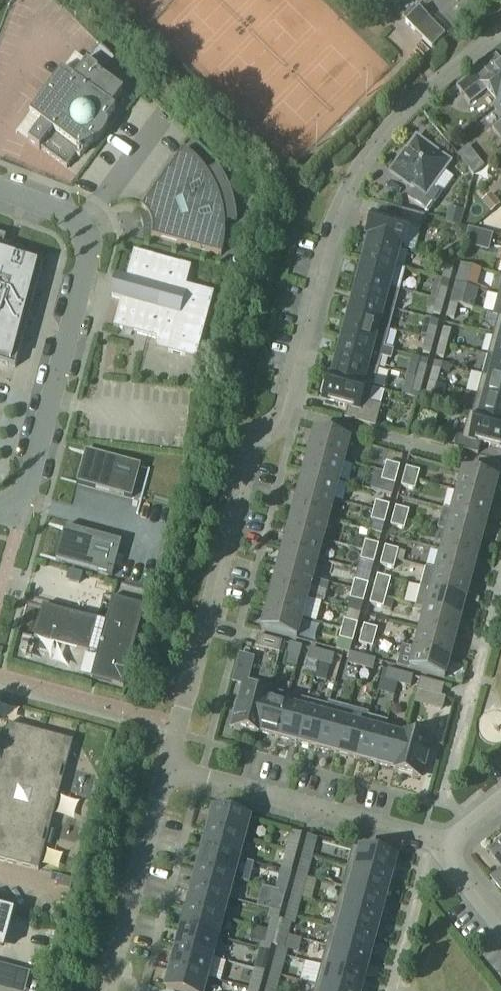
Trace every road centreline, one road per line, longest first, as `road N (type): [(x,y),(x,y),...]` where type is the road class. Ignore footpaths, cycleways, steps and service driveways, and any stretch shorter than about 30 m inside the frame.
road 1 (residential): [(500,29),(350,175),(283,409),(260,442),(167,772)]
road 2 (residential): [(0,194),(79,224),(93,260),(19,519),(0,515)]
road 3 (residential): [(447,847),(167,772)]
road 4 (residential): [(167,772),(104,990)]

